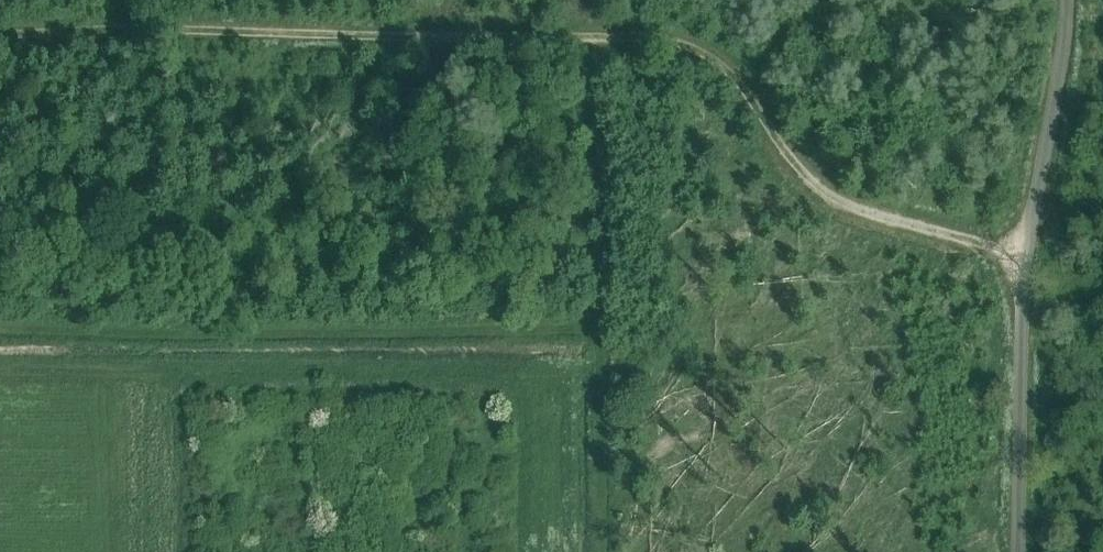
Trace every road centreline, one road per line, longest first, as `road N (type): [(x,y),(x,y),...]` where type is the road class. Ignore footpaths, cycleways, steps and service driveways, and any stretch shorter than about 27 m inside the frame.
road 1 (track): [(0,332),(598,330)]
road 2 (unclassified): [(1017,551),(1025,258),(1067,0)]
road 3 (track): [(551,35),(650,34),(689,43),(737,77),(787,155),(827,193),(1025,258)]
road 4 (track): [(0,33),(551,35)]
road 5 (track): [(598,551),(604,238),(591,71),(607,34)]

